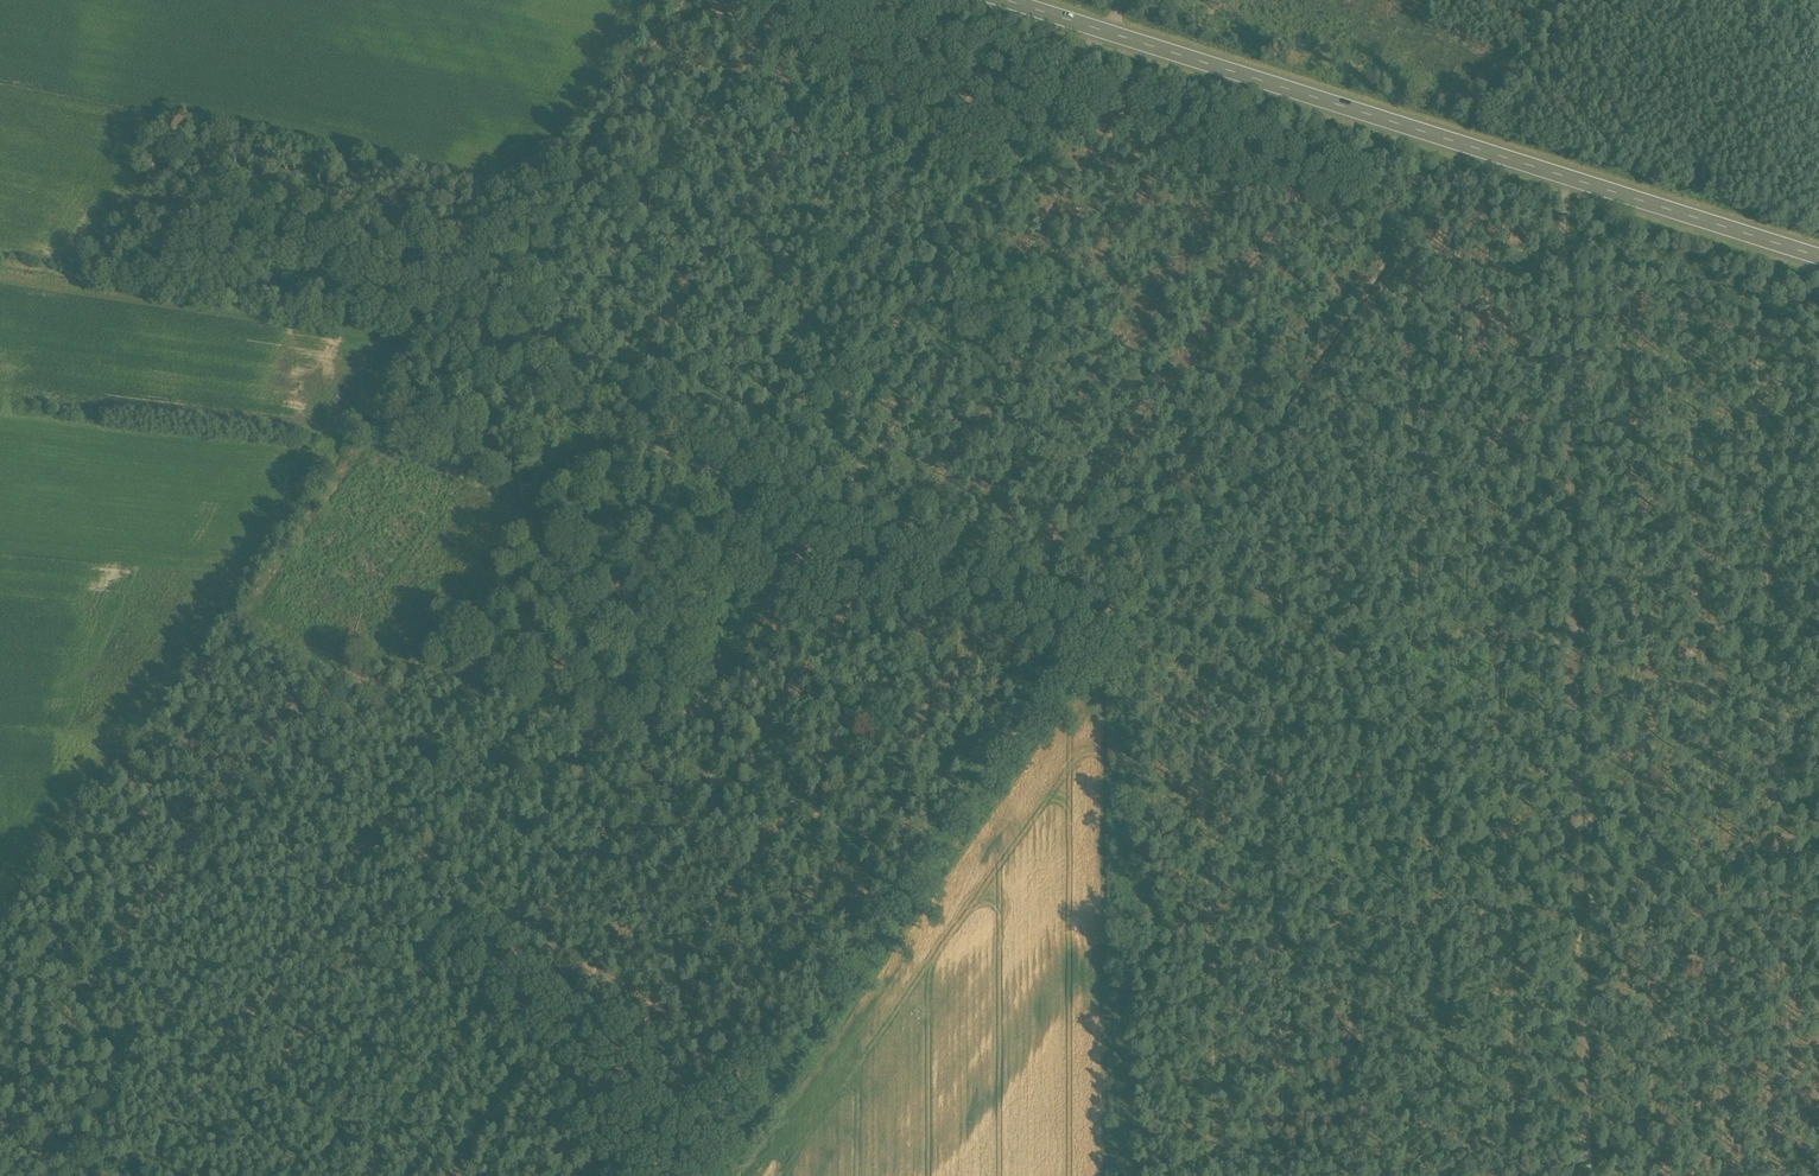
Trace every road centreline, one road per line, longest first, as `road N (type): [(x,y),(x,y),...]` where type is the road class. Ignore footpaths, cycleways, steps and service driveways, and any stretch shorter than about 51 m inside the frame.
road 1 (track): [(276,1175),(1105,32),(1121,0)]
road 2 (unclassified): [(1559,175),(1583,1175)]
road 3 (secondary): [(1001,0),(1559,175)]
road 4 (track): [(1093,1175),(1098,850)]
road 5 (secondary): [(1559,175),(1818,257)]

